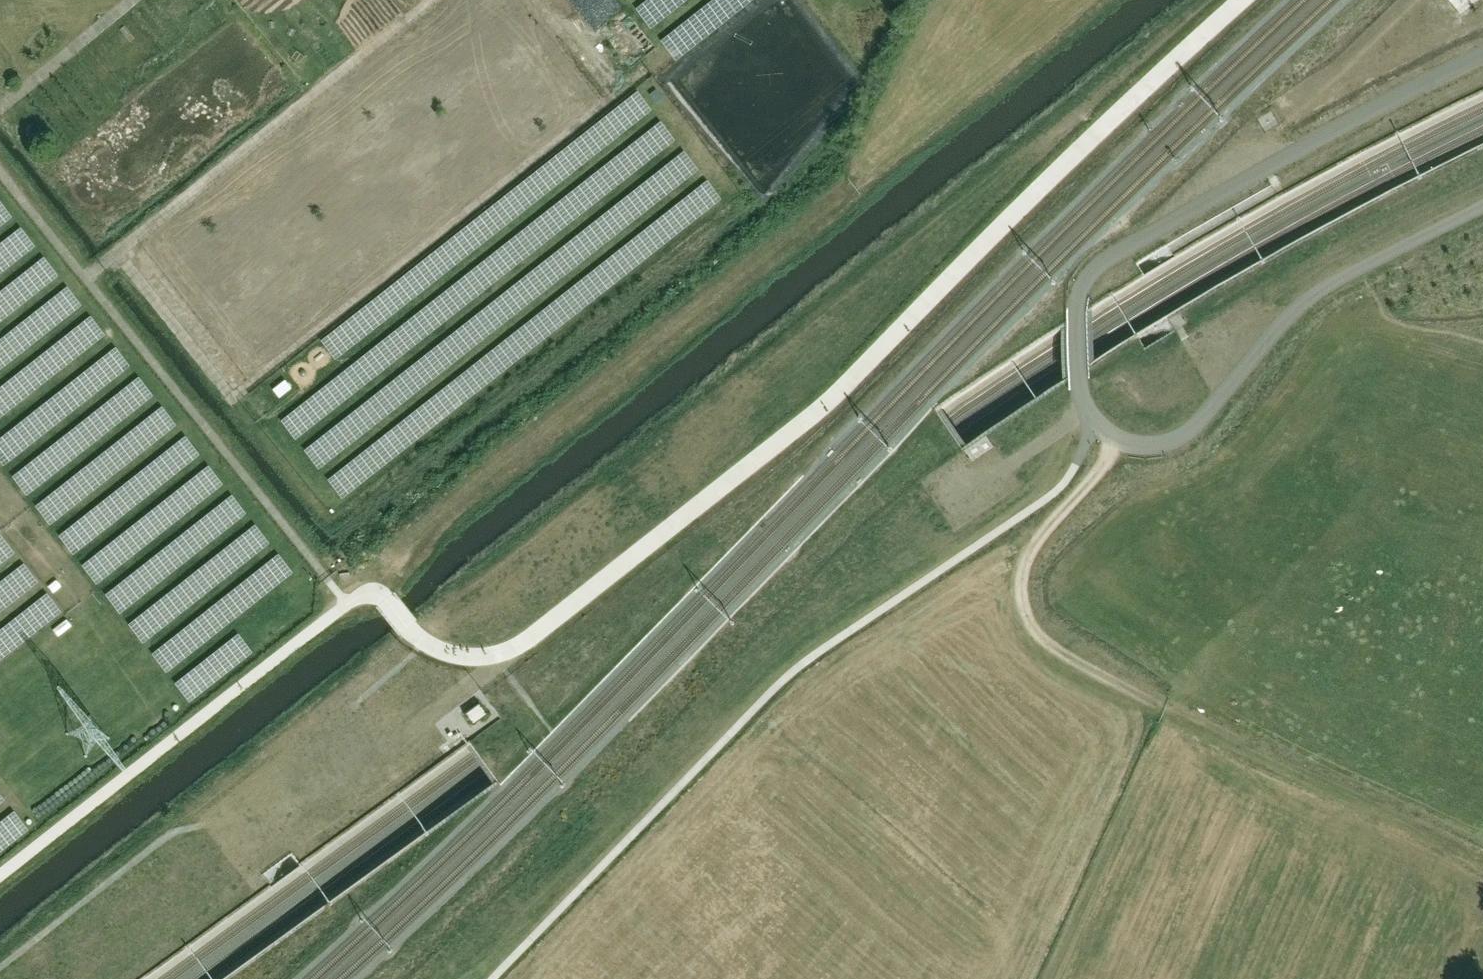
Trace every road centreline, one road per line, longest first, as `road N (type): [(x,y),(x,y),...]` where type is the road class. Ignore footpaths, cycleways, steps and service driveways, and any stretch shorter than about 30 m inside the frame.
road 1 (unclassified): [(1482,207),(1314,294),(1182,436),(1128,444),(1092,426),(1081,375),(1078,309),(1086,277),(1315,141),(1482,55)]

